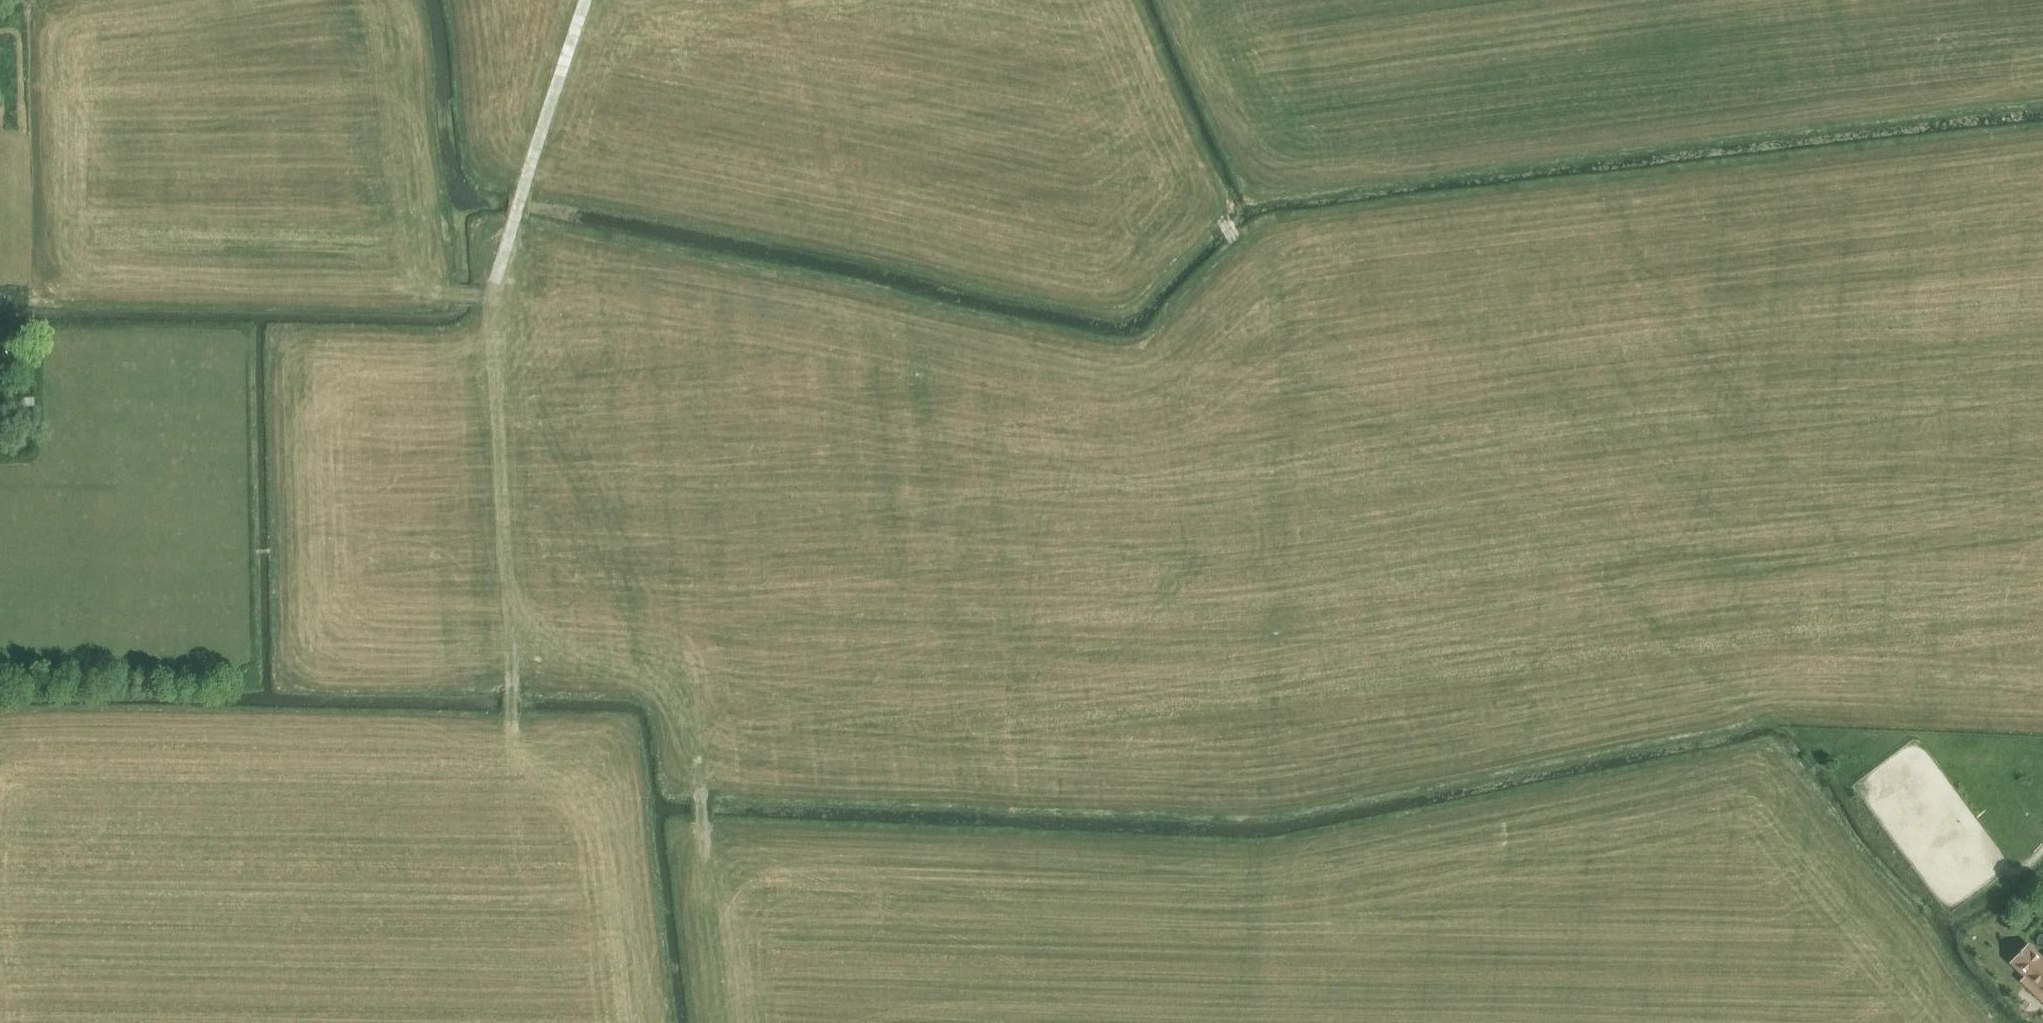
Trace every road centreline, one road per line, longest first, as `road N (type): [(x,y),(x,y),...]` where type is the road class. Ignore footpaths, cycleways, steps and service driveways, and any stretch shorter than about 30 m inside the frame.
road 1 (track): [(496,280),(586,0)]

